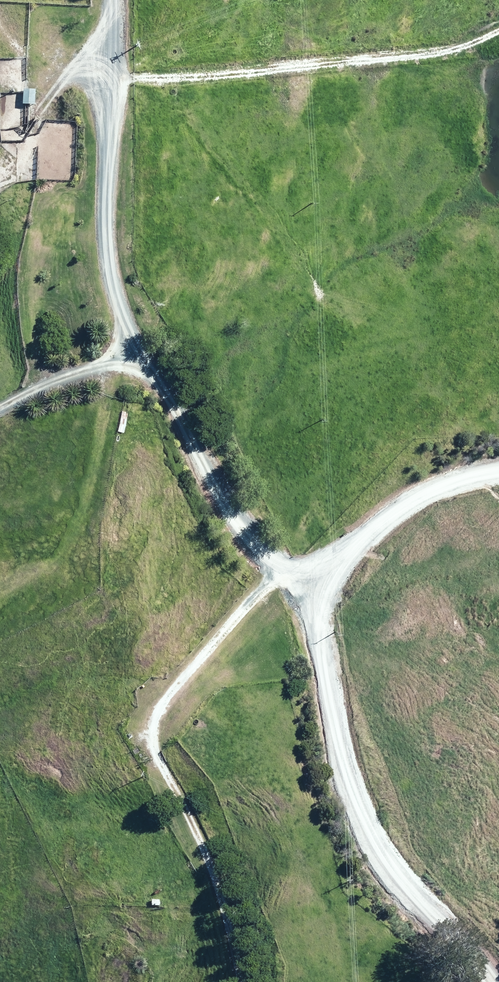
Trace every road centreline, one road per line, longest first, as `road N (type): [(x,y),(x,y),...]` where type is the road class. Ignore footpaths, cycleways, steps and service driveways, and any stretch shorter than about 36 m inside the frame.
road 1 (unclassified): [(492,981),(367,837),(329,710),(319,634),(328,594)]
road 2 (unclassified): [(139,355),(110,272),(114,0)]
road 3 (unclassified): [(328,594),(279,571),(246,538),(177,407),(139,355)]
road 4 (unclassified): [(328,594),(371,531),(448,486),(498,474)]
road 5 (unclassified): [(139,355),(0,410)]

